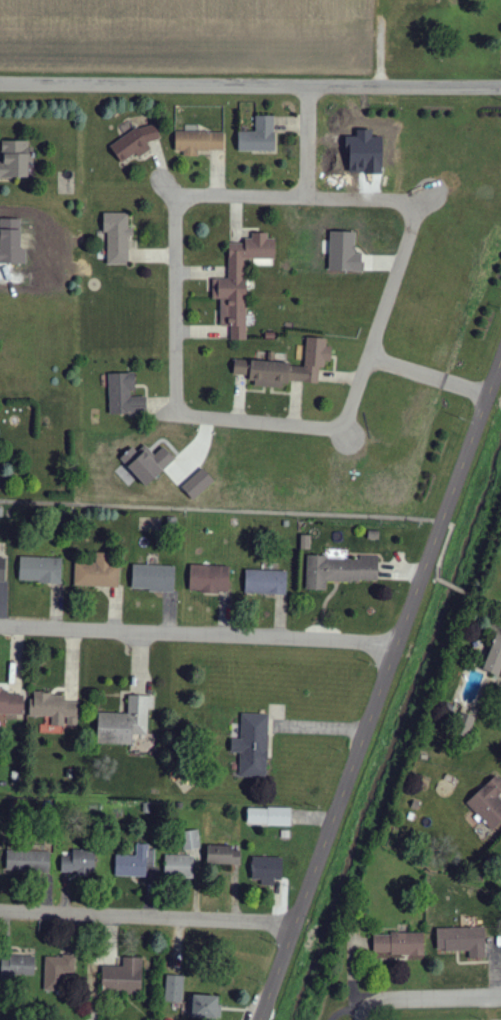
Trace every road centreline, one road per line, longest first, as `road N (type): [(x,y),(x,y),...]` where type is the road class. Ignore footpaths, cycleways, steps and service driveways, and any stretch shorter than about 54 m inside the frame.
road 1 (residential): [(256,1019),(500,362)]
road 2 (residential): [(0,81),(500,84)]
road 3 (residential): [(394,645),(0,628)]
road 4 (residential): [(291,922),(0,911)]
road 5 (residential): [(174,195),(422,197)]
road 6 (residential): [(339,424),(422,197)]
road 7 (residential): [(174,195),(174,413)]
road 8 (residential): [(174,413),(339,424)]
road 9 (residential): [(500,993),(355,999)]
road 10 (residential): [(365,355),(488,399)]

